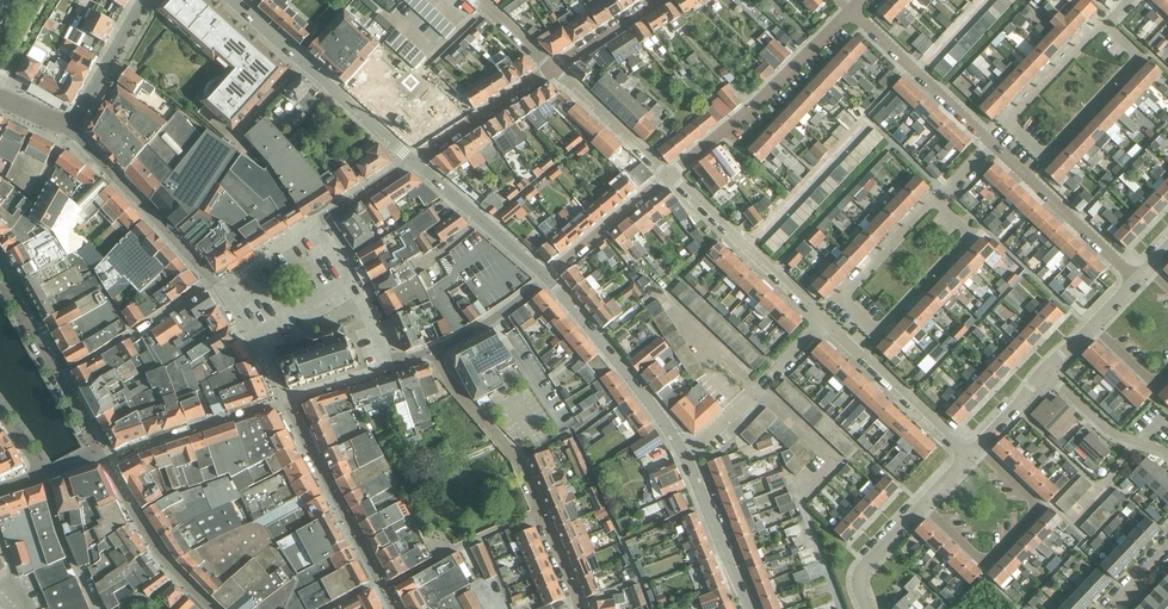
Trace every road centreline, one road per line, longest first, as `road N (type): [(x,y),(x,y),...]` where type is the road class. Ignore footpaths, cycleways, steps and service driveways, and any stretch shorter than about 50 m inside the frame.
road 1 (residential): [(1105,23),(1016,113),(1016,131),(1049,152),(1131,63),(1131,48)]
road 2 (residential): [(936,200),(848,290),(847,302),(870,325),(883,327),(964,244)]
road 3 (residential): [(672,174),(849,11)]
road 4 (residential): [(923,506),(982,560),(1032,518),(1034,500),(978,447)]
road 5 (secondary): [(411,159),(232,0)]
road 6 (secondary): [(684,452),(549,277)]
road 7 (residential): [(215,283),(71,121)]
road 8 (residential): [(824,321),(672,174)]
road 9 (residential): [(0,273),(100,455)]
road 10 (residential): [(379,582),(282,400)]
road 11 (residential): [(1137,280),(991,144)]
road 12 (residential): [(968,458),(824,321)]
road 13 (residential): [(429,353),(518,456),(540,511)]
road 14 (residential): [(991,144),(849,11)]
road 15 (residential): [(100,455),(163,561),(212,608)]
road 16 (residential): [(100,455),(282,400)]
road 17 (secondary): [(549,277),(411,159)]
road 18 (residential): [(384,592),(540,511)]
road 19 (secondary): [(748,608),(684,452)]
road 20 (residential): [(411,159),(552,68)]
road 21 (residential): [(672,174),(549,277)]
road 22 (residential): [(672,174),(552,68)]
road 23 (residential): [(386,366),(363,305),(315,226)]
road 24 (residential): [(801,500),(834,465),(758,392)]
road 25 (residential): [(1167,453),(1106,427),(1045,370)]
road 26 (residential): [(549,277),(499,317),(429,353)]
road 27 (secondary): [(71,121),(144,0)]
road 28 (residential): [(758,392),(663,296)]
road 29 (residential): [(282,400),(215,283)]
road 30 (residential): [(867,608),(860,572),(923,506)]
road 31 (residential): [(552,68),(660,0)]

